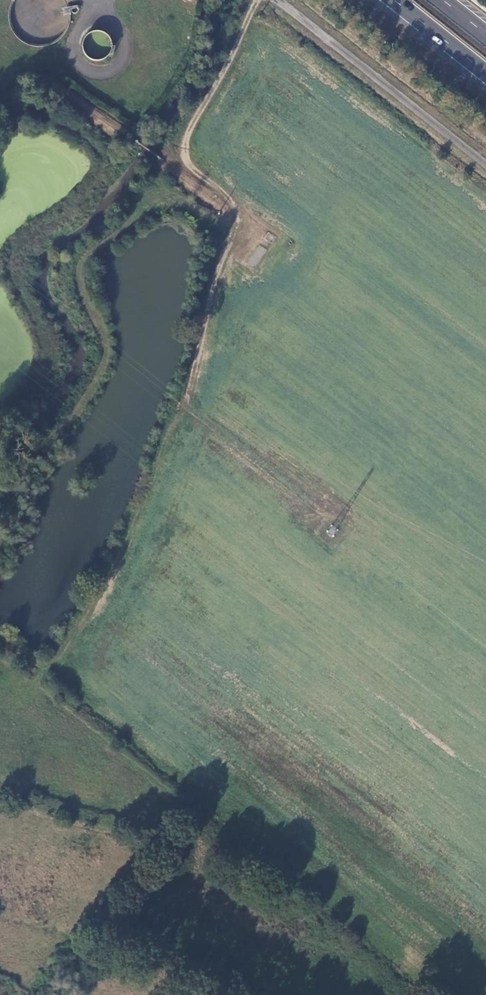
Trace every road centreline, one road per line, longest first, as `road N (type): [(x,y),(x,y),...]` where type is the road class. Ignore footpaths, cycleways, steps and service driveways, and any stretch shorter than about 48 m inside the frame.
road 1 (unclassified): [(485,165),(278,0)]

